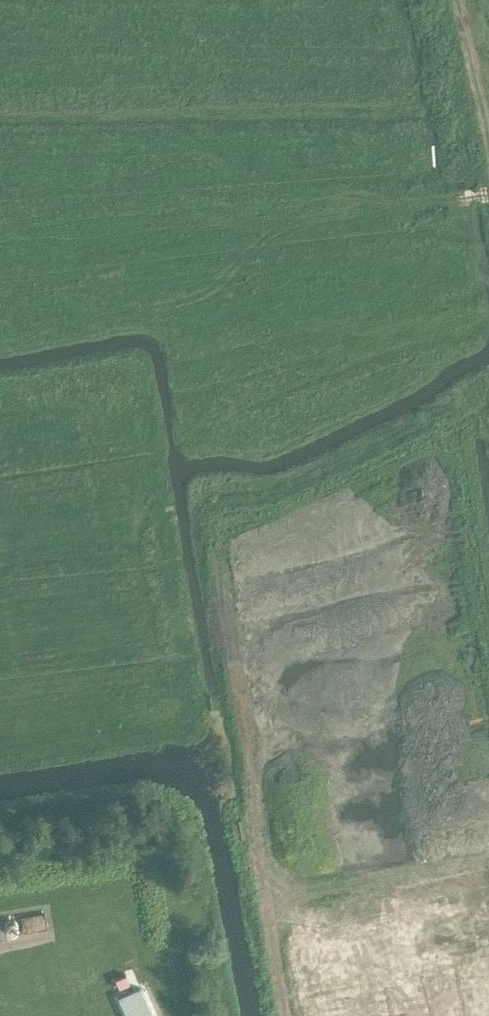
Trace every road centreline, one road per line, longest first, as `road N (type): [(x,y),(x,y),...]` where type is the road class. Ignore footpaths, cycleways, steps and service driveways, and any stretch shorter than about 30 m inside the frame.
road 1 (track): [(488,130),(468,0)]

